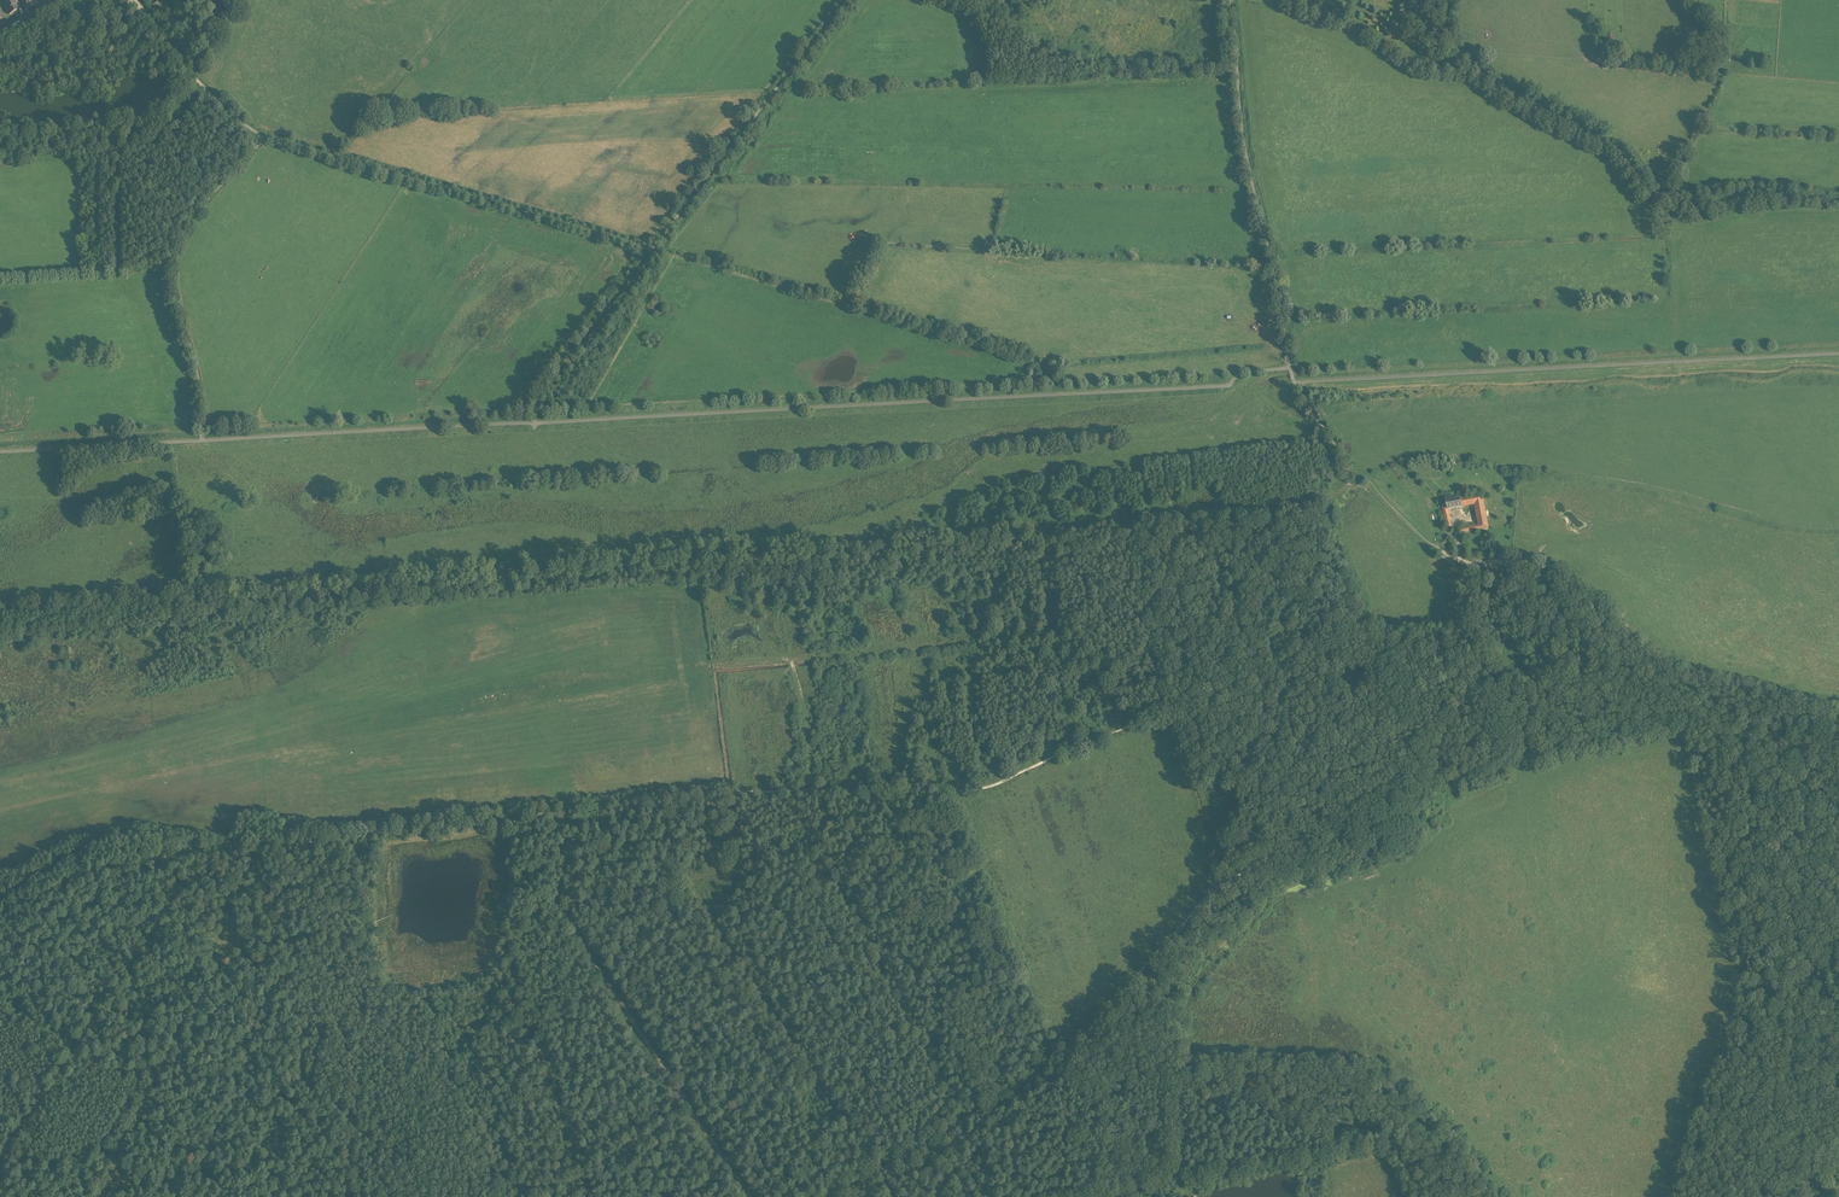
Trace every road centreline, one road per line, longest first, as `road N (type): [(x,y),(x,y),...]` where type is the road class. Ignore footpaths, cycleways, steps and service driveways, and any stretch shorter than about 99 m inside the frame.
road 1 (track): [(1289,368),(1243,372),(1228,385),(201,441)]
road 2 (track): [(1478,621),(1370,628),(988,788),(841,792)]
road 3 (track): [(614,648),(0,781)]
road 4 (track): [(1838,353),(1295,382)]
road 5 (unclassified): [(1471,571),(1484,561),(1548,567),(1680,666),(1838,704)]
road 6 (track): [(261,138),(650,251)]
road 7 (track): [(1235,0),(1245,132),(1289,368)]
road 8 (track): [(689,878),(882,1168)]
road 9 (track): [(582,1196),(504,922),(562,908)]
road 10 (track): [(565,811),(289,845),(265,827),(248,849)]
road 11 (track): [(847,0),(650,251)]
road 12 (track): [(224,925),(102,1193)]
road 13 (track): [(1409,1196),(1391,1164),(1366,1153),(1221,1175),(1191,1188)]
road 14 (track): [(739,867),(562,908)]
road 15 (track): [(1052,1065),(1082,1117),(1136,1154),(1167,1196)]
road 16 (track): [(177,442),(0,453)]
road 17 (track): [(1525,827),(1483,662)]
road 18 (track): [(261,138),(185,224),(174,274)]
road 19 (track): [(174,274),(203,425)]
road 20 (track): [(802,789),(811,759),(791,660)]
road 21 (track): [(195,1177),(273,1159),(276,1196)]

